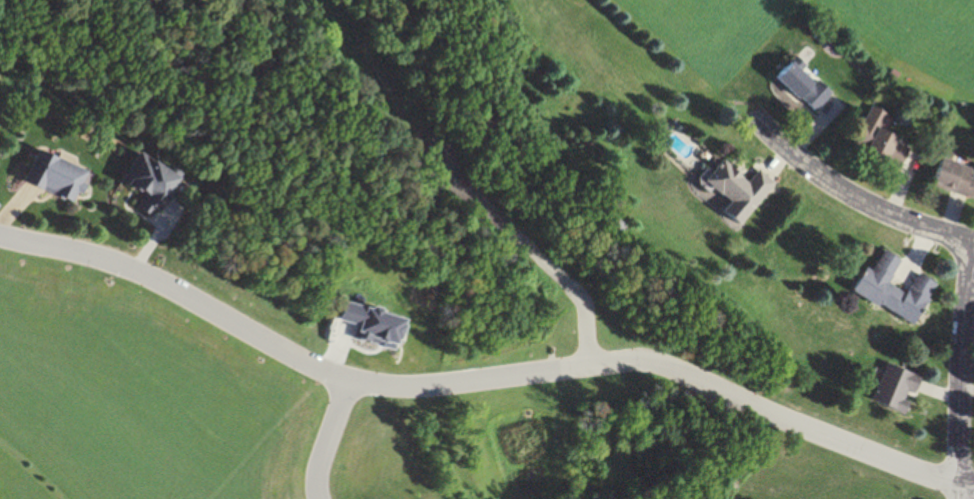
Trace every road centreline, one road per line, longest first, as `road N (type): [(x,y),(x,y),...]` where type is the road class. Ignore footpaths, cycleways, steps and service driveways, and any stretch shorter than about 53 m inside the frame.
road 1 (residential): [(973,492),(644,357),(427,389),(351,381),(162,281),(101,257),(0,236)]
road 2 (residential): [(433,158),(572,288),(586,309),(592,365)]
road 3 (residential): [(964,498),(960,239)]
road 4 (residential): [(973,242),(860,203),(758,119)]
road 5 (track): [(342,0),(433,158)]
road 6 (residential): [(323,498),(324,451),(351,381)]

